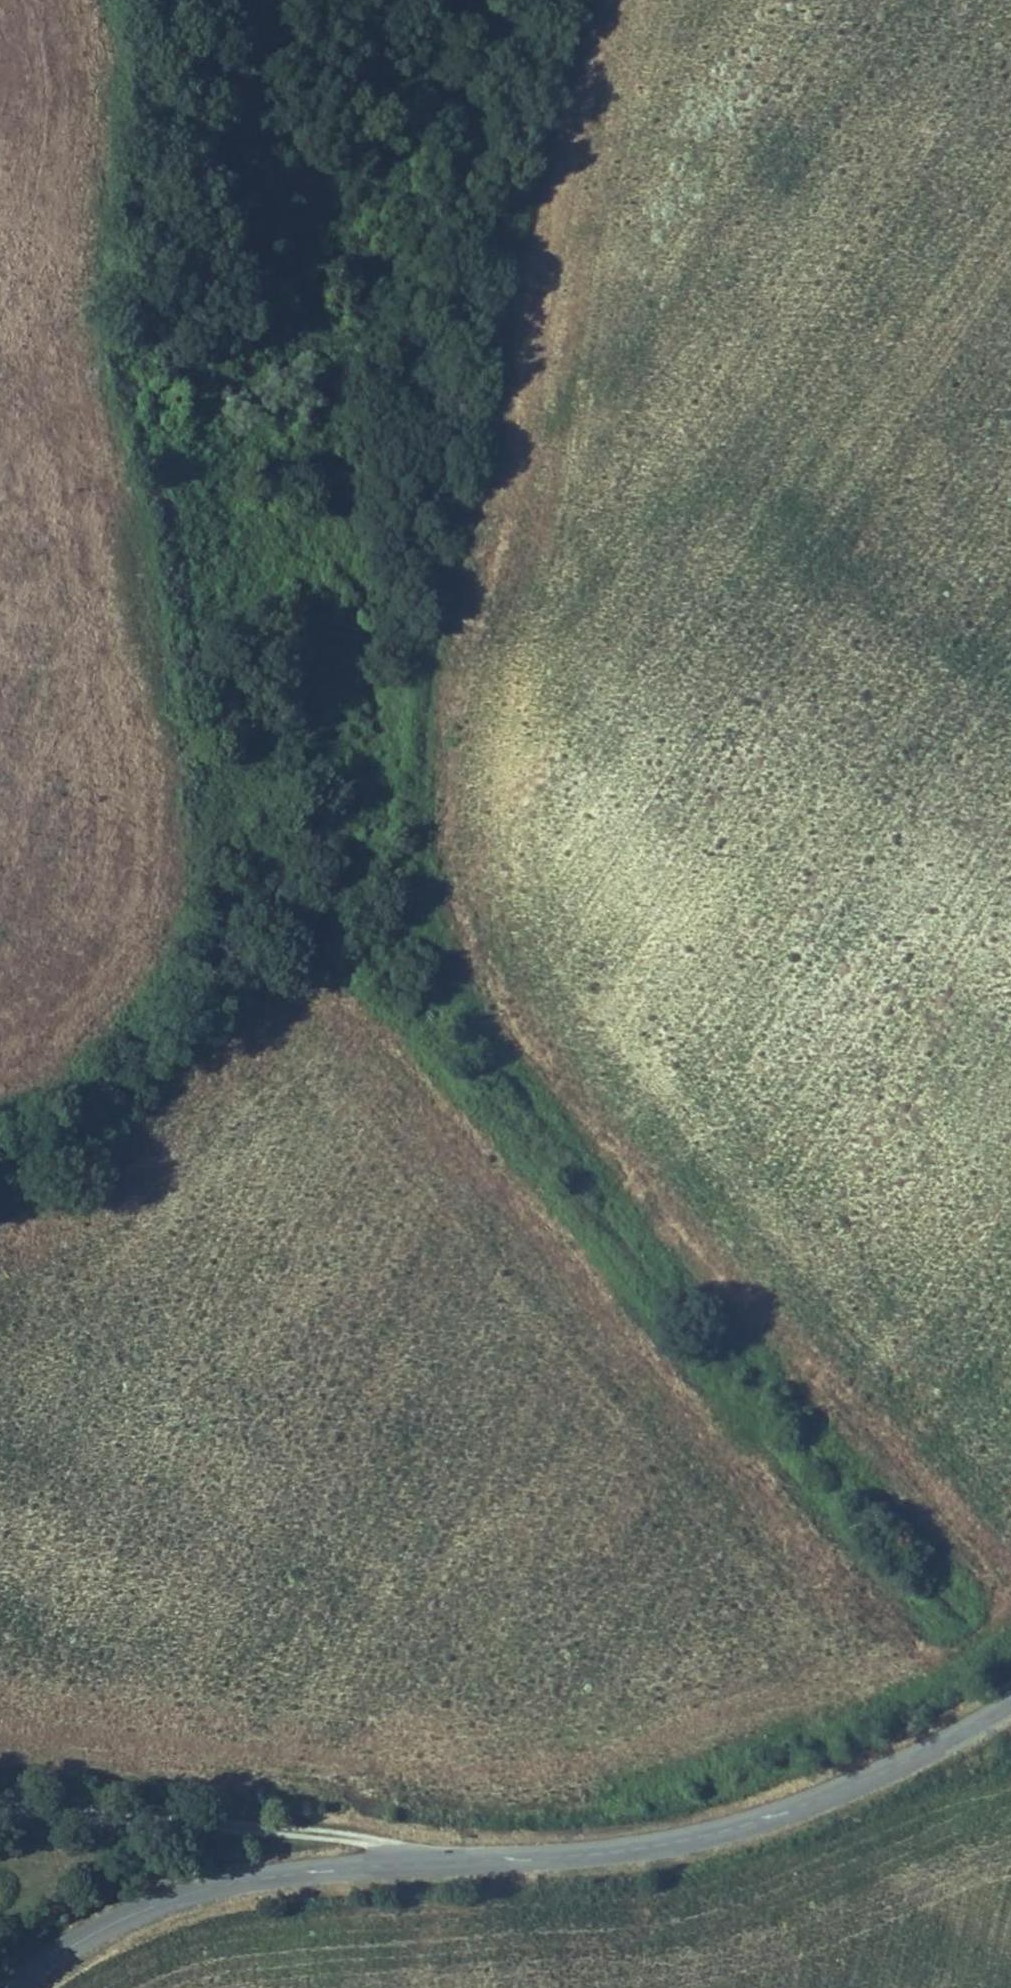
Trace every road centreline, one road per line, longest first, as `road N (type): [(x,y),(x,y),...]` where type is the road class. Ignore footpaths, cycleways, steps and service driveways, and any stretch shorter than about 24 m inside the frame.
road 1 (tertiary): [(1010,1704),(842,1793),(691,1837),(531,1859),(233,1882),(113,1922),(54,1954),(15,1987)]
road 2 (track): [(431,1863),(362,1839),(0,1807)]

